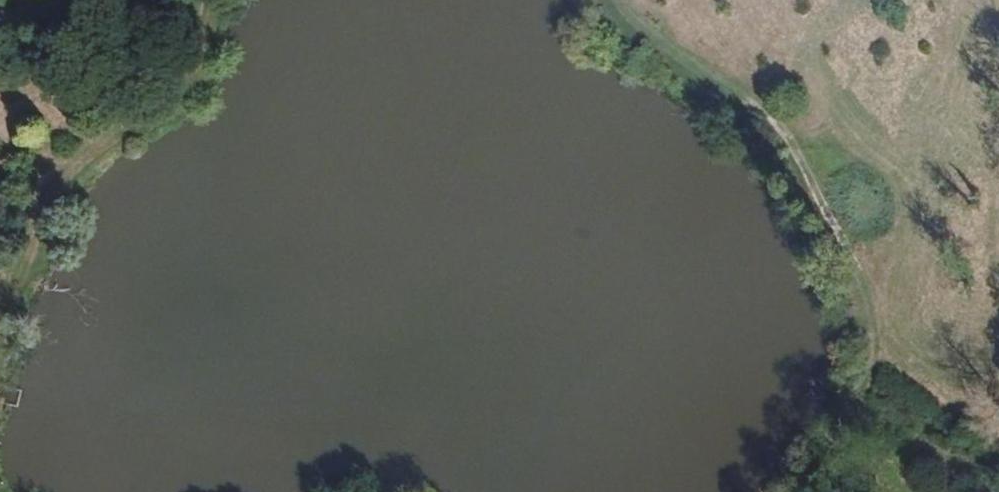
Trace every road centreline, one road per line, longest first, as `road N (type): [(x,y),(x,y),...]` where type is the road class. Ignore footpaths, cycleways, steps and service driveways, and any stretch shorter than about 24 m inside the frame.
road 1 (track): [(612,0),(730,90),(809,169),(864,276),(878,357),(818,491)]
road 2 (track): [(0,350),(64,177),(164,111),(205,53),(210,0)]

